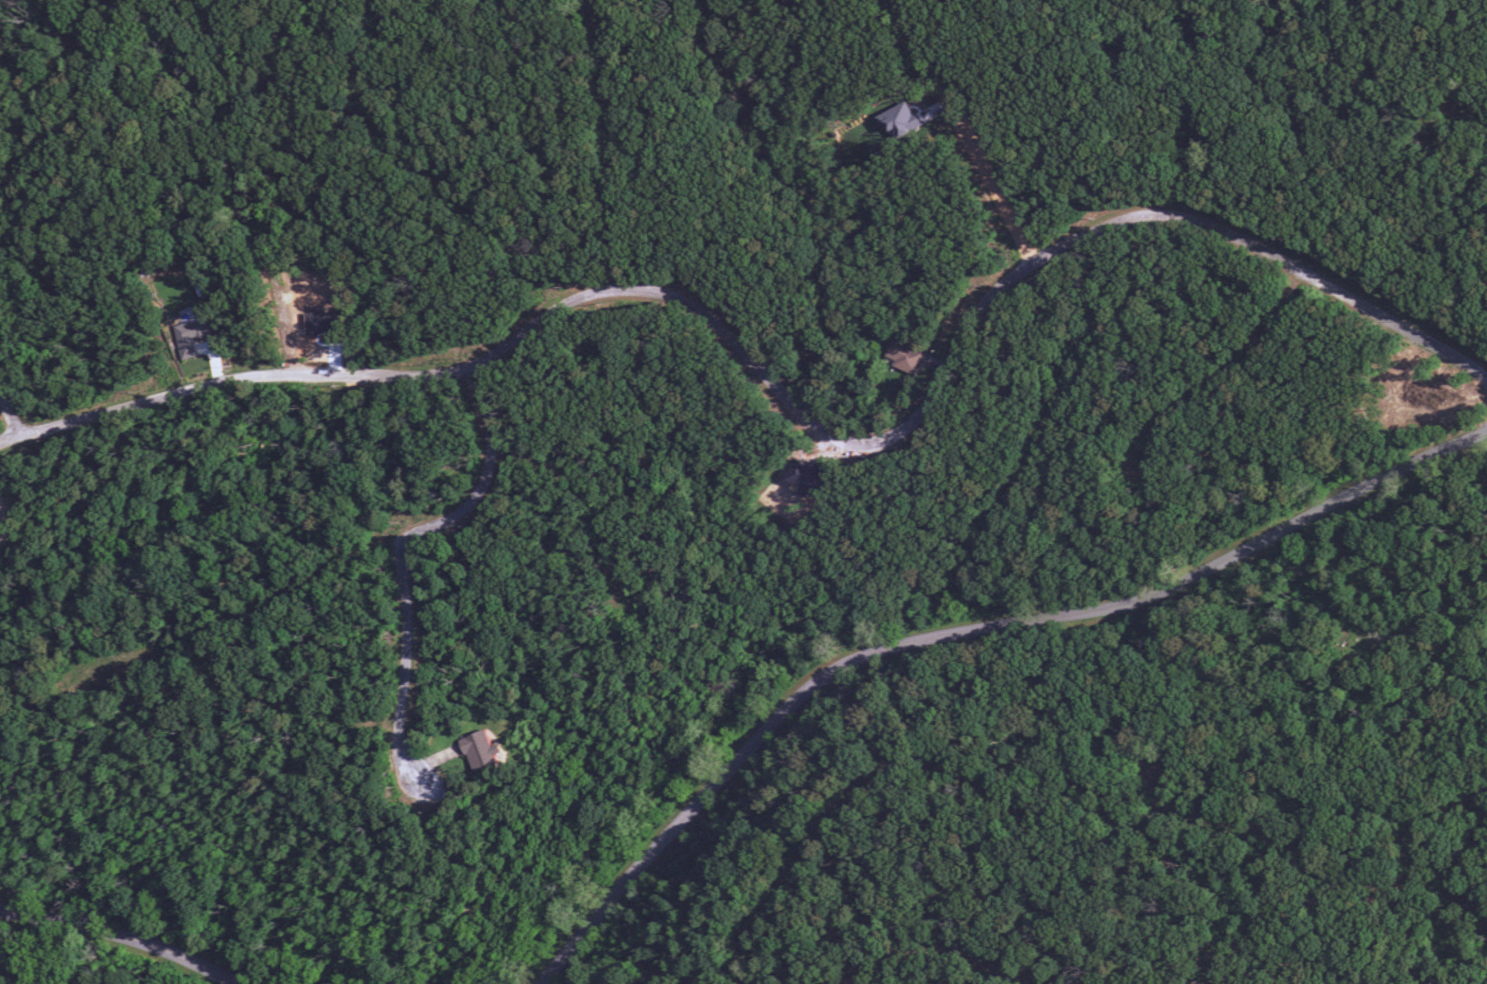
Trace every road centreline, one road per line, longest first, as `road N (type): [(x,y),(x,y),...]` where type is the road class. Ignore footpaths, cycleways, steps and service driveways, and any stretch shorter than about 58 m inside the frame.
road 1 (residential): [(0,447),(243,380),(393,381),(482,371),(567,306),(634,292),(669,297),(708,316),(849,449),(880,449),(930,413),(1007,286),(1114,227),(1154,217),(1220,229),(1486,380)]
road 2 (residential): [(543,983),(790,711),(846,668),(939,639),(1141,604),(1486,438)]
road 3 (residential): [(1331,888),(1313,859),(1278,836),(1196,815),(1161,817),(1083,843),(1049,829),(965,769),(919,762),(875,771),(840,791),(750,929),(740,961),(748,983)]
road 4 (residential): [(82,685),(468,514),(502,451),(482,371)]
road 5 (residential): [(405,544),(414,612),(403,726),(244,701),(228,684),(209,634)]
road 6 (residential): [(388,0),(375,84),(390,122),(441,183),(515,243),(567,306)]
road 7 (residential): [(1038,266),(903,0)]
road 8 (residential): [(634,292),(611,7)]
road 9 (residential): [(0,913),(156,947),(240,983)]
road 10 (residential): [(1302,273),(1228,362),(1145,423),(1136,451)]
road 11 (residential): [(0,212),(98,0)]
road 12 (residential): [(502,451),(595,480),(629,572),(627,592)]
road 13 (residential): [(839,983),(950,952),(1038,983)]
road 14 (residential): [(1150,983),(1331,888)]
road 15 (residential): [(1331,888),(1486,790)]
road 16 (residential): [(291,379),(251,205)]
road 17 (residential): [(1486,583),(1420,638),(1356,641)]

